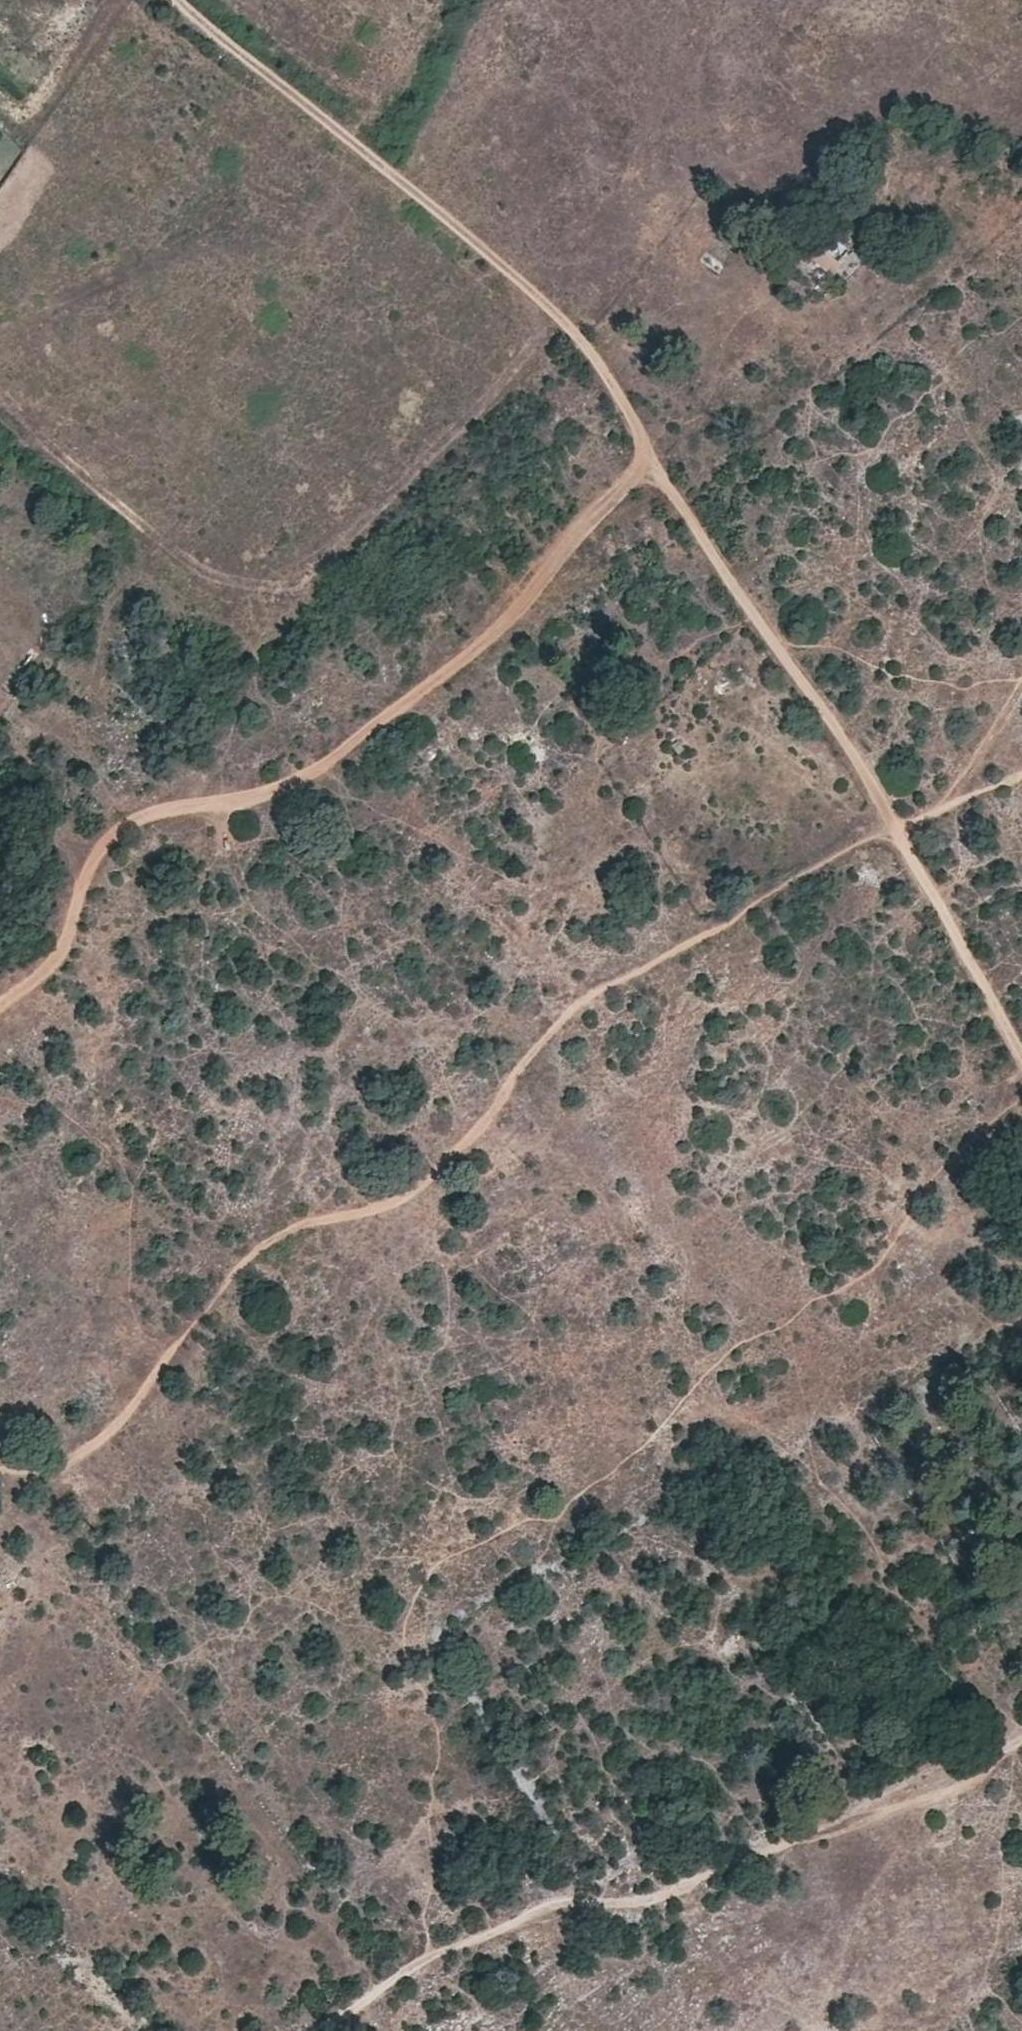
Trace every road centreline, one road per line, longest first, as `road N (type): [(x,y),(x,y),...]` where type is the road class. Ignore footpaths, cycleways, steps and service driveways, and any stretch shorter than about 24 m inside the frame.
road 1 (track): [(1021,1061),(850,749),(656,467),(592,353),(556,307),(371,162)]
road 2 (track): [(656,467),(613,500),(466,652),(314,772),(259,798),(119,825),(85,876),(67,946),(0,1005)]
road 3 (track): [(320,2030),(556,1903),(640,1908),(772,1850),(899,1812),(1021,1753)]
road 4 (residential): [(371,162),(160,0)]

